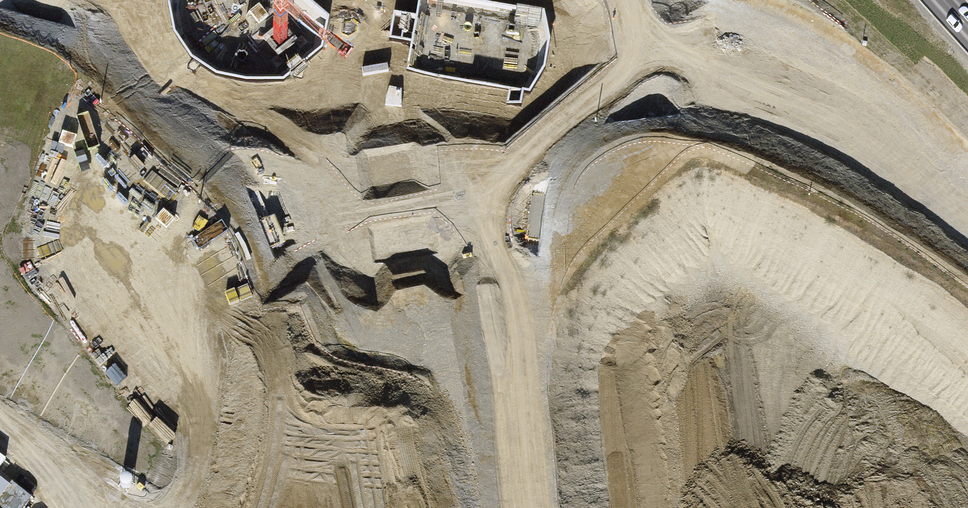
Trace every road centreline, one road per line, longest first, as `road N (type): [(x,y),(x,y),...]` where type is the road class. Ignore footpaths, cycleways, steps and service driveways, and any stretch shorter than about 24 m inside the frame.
road 1 (primary): [(313,197),(355,246),(373,293),(439,507)]
road 2 (primary): [(439,507),(439,282),(461,198)]
road 3 (primary): [(547,109),(631,78),(691,85),(833,124)]
road 4 (primary): [(833,124),(778,77),(603,21),(573,0)]
road 5 (primary): [(217,70),(240,132),(285,180),(313,197)]
road 6 (primary): [(833,124),(967,214)]
road 7 (primary): [(313,197),(391,214),(461,198)]
road 8 (primary): [(461,198),(512,161),(547,109)]
road 9 (primary): [(115,0),(168,24),(217,70)]

